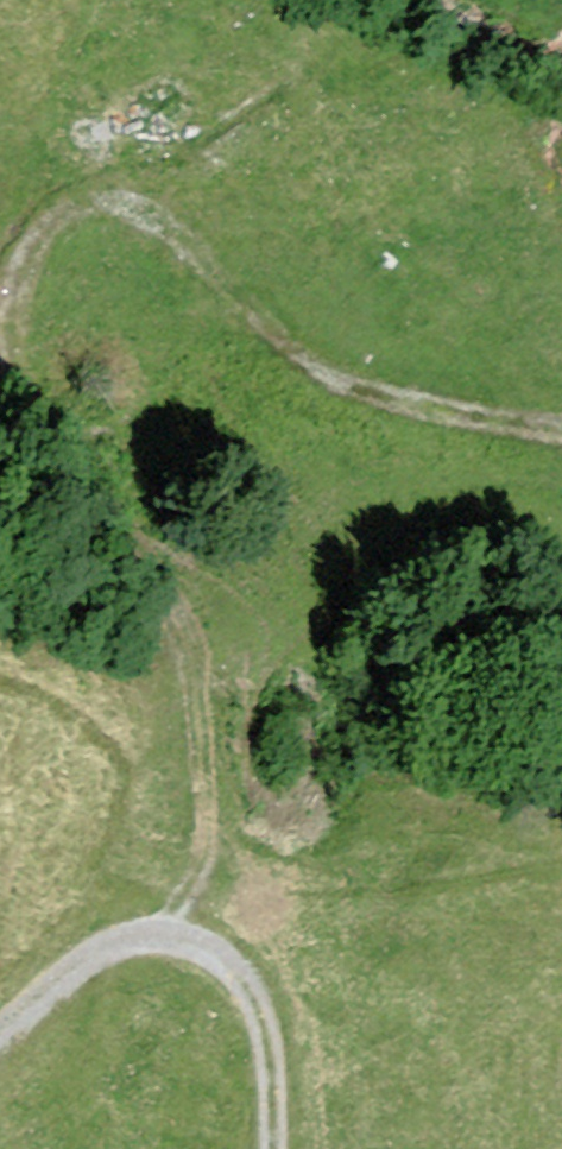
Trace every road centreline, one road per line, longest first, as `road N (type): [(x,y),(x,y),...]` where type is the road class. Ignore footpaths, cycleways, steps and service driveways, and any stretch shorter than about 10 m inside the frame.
road 1 (track): [(0,291),(34,241),(97,217),(173,231),(259,327),(324,373),(402,409),(561,433)]
road 2 (track): [(162,934),(209,855),(209,802),(178,628),(149,576),(23,470),(0,419)]
road 3 (track): [(270,1148),(270,1051),(251,988),(216,950),(162,934)]
road 4 (track): [(162,934),(101,957),(0,1047)]

